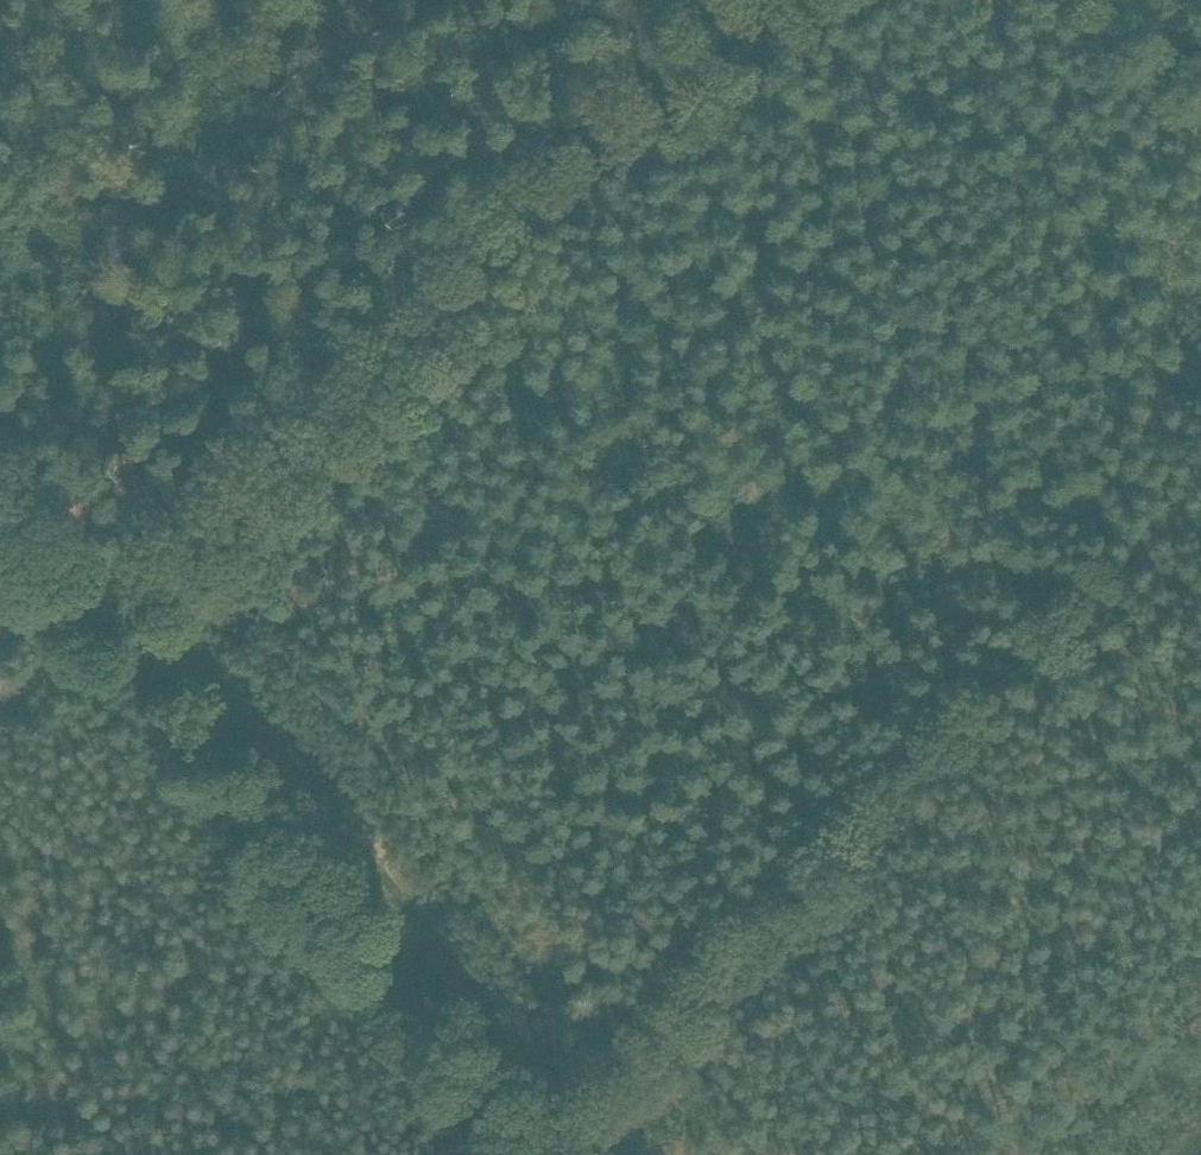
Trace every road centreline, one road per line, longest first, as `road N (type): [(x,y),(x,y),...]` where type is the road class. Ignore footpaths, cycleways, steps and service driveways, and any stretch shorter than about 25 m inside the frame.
road 1 (track): [(98,638),(523,1154)]
road 2 (track): [(0,519),(98,638)]

